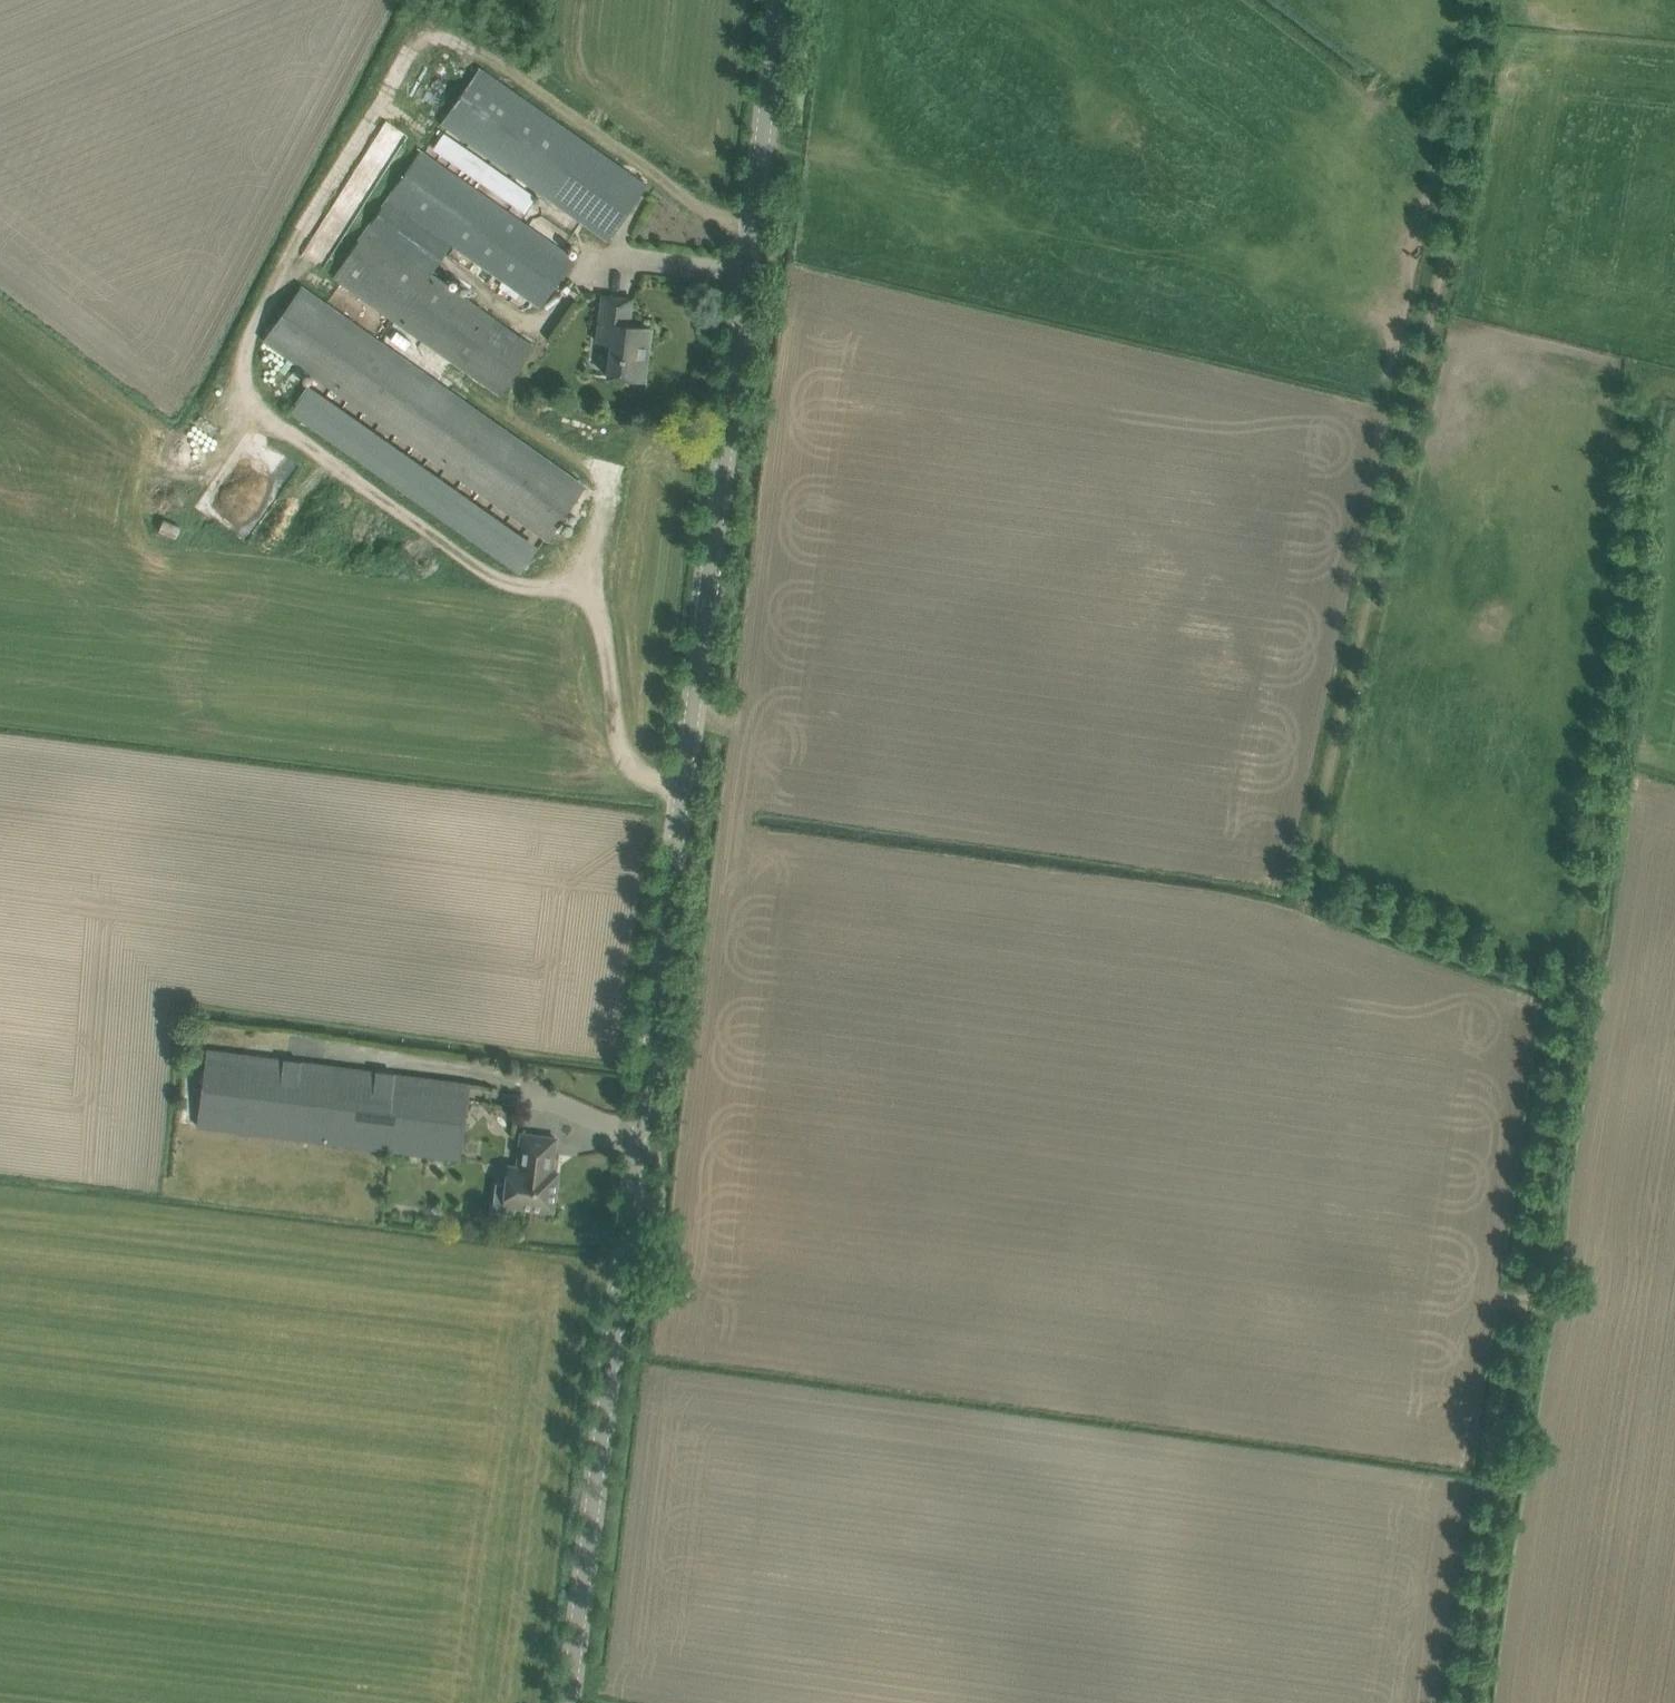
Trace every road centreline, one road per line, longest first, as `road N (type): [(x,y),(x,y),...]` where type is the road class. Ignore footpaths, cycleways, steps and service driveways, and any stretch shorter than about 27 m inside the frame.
road 1 (unclassified): [(576,1702),(784,0)]

